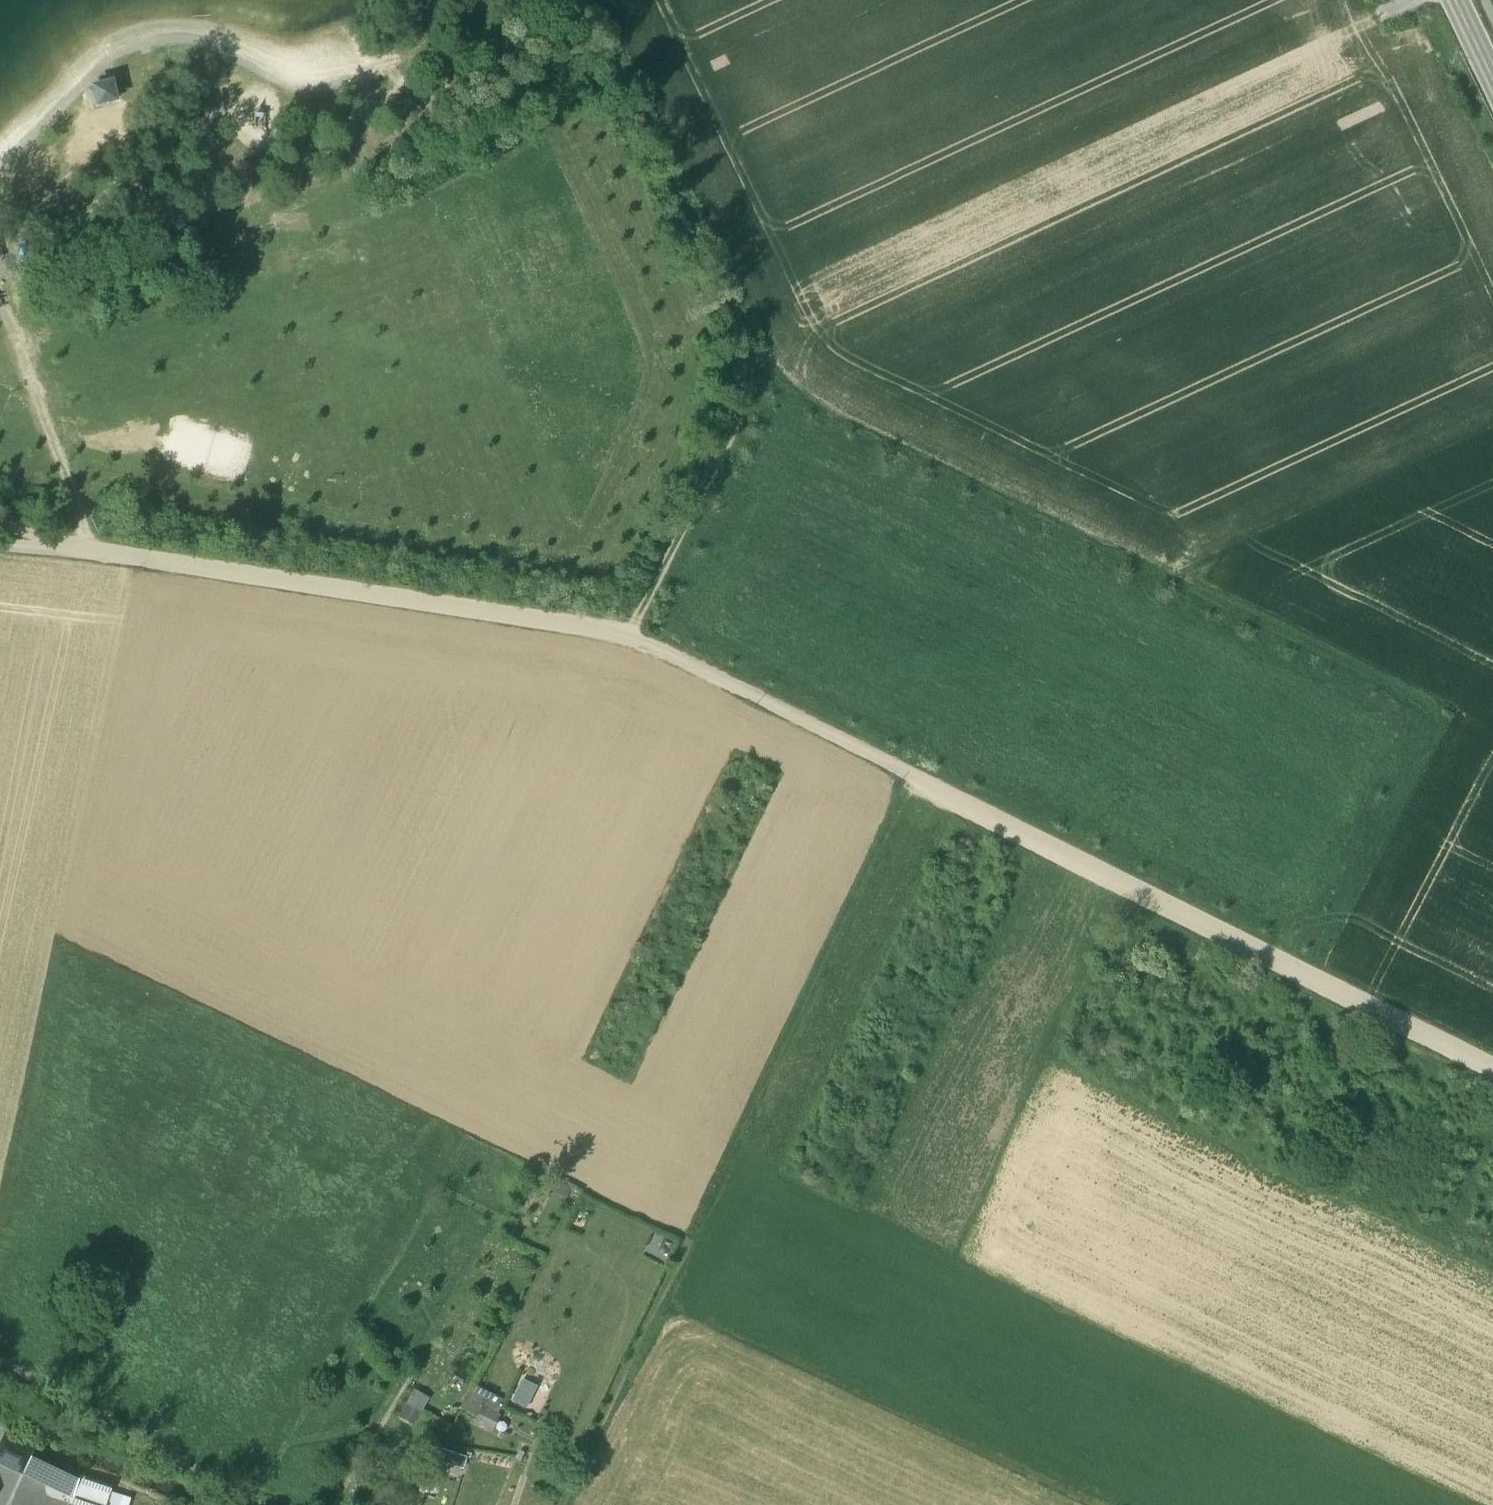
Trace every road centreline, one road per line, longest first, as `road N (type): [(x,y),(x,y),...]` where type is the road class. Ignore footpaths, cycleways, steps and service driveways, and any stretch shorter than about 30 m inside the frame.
road 1 (track): [(565,1504),(696,1235),(839,985),(923,785)]
road 2 (track): [(588,0),(766,369),(629,636)]
road 3 (track): [(254,1504),(0,1359)]

